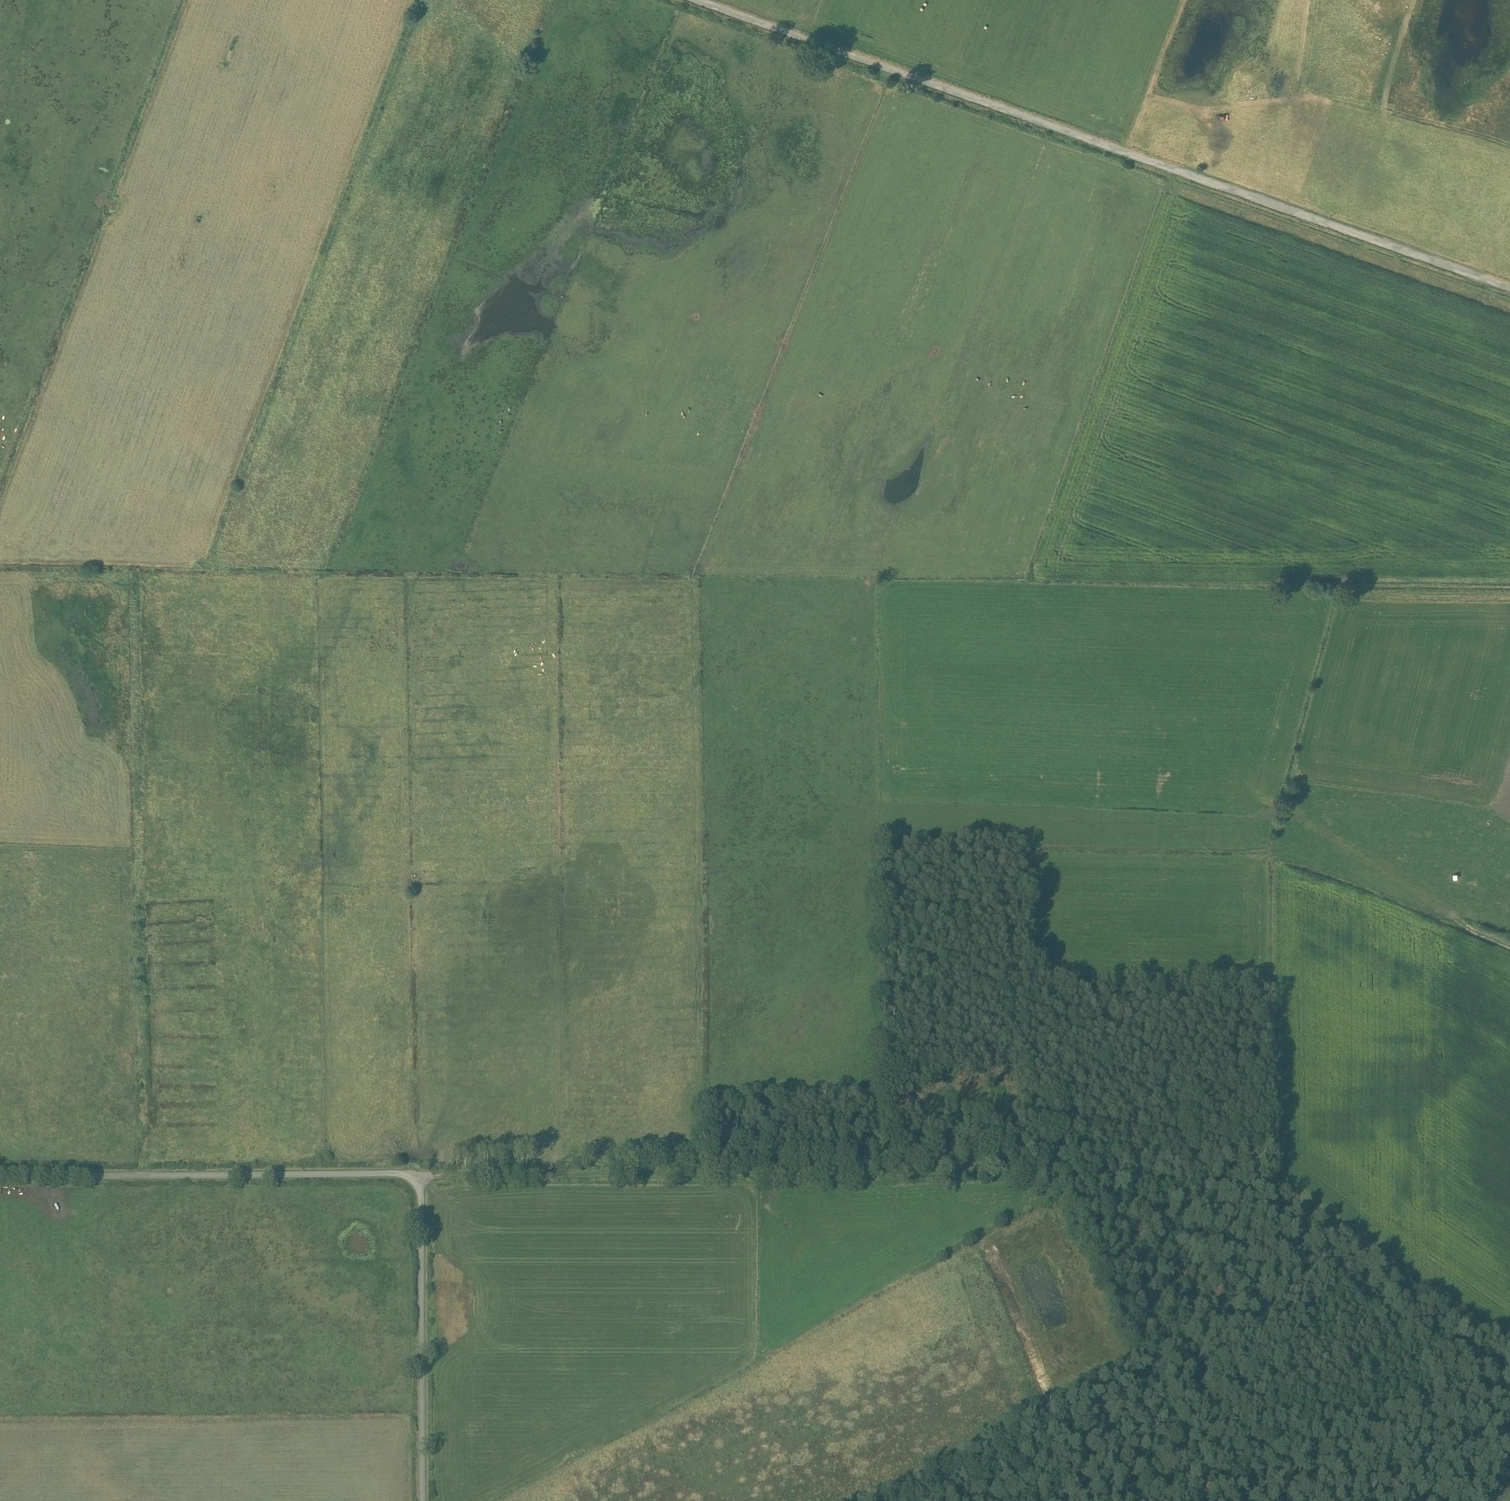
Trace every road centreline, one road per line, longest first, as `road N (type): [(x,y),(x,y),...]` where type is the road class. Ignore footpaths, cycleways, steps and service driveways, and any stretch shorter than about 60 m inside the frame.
road 1 (track): [(1202,1500),(1076,1167),(410,1171)]
road 2 (unclassified): [(1509,287),(696,0)]
road 3 (unclassified): [(423,1500),(423,1185),(410,1171),(0,1175)]

